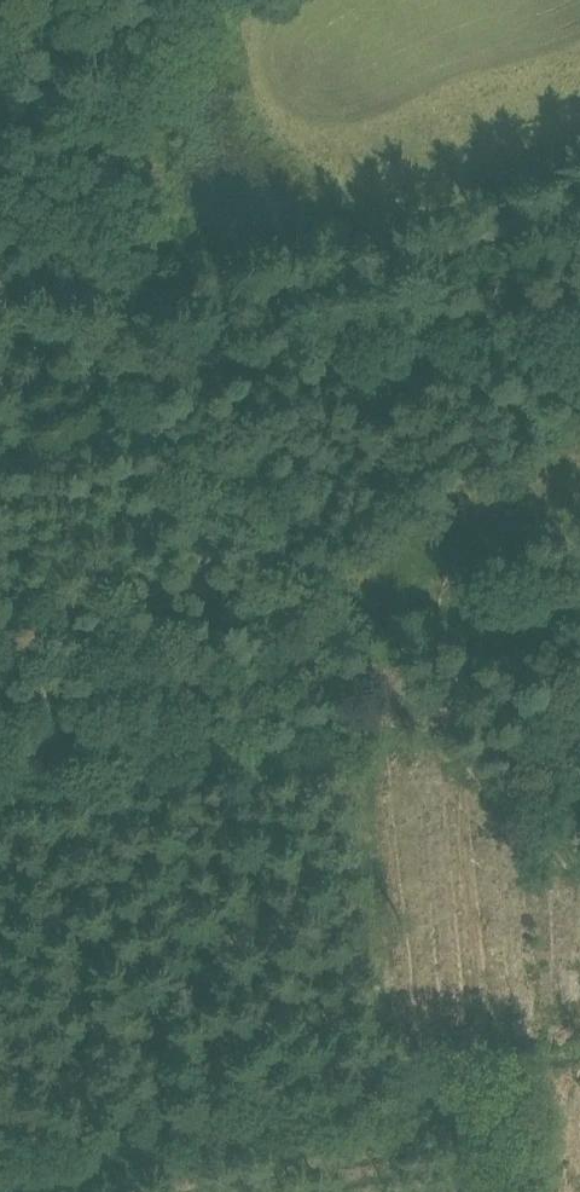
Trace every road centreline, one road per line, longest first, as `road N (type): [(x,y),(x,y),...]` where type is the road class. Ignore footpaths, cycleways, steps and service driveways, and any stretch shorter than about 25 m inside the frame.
road 1 (track): [(497,1191),(494,1103),(0,1181)]

